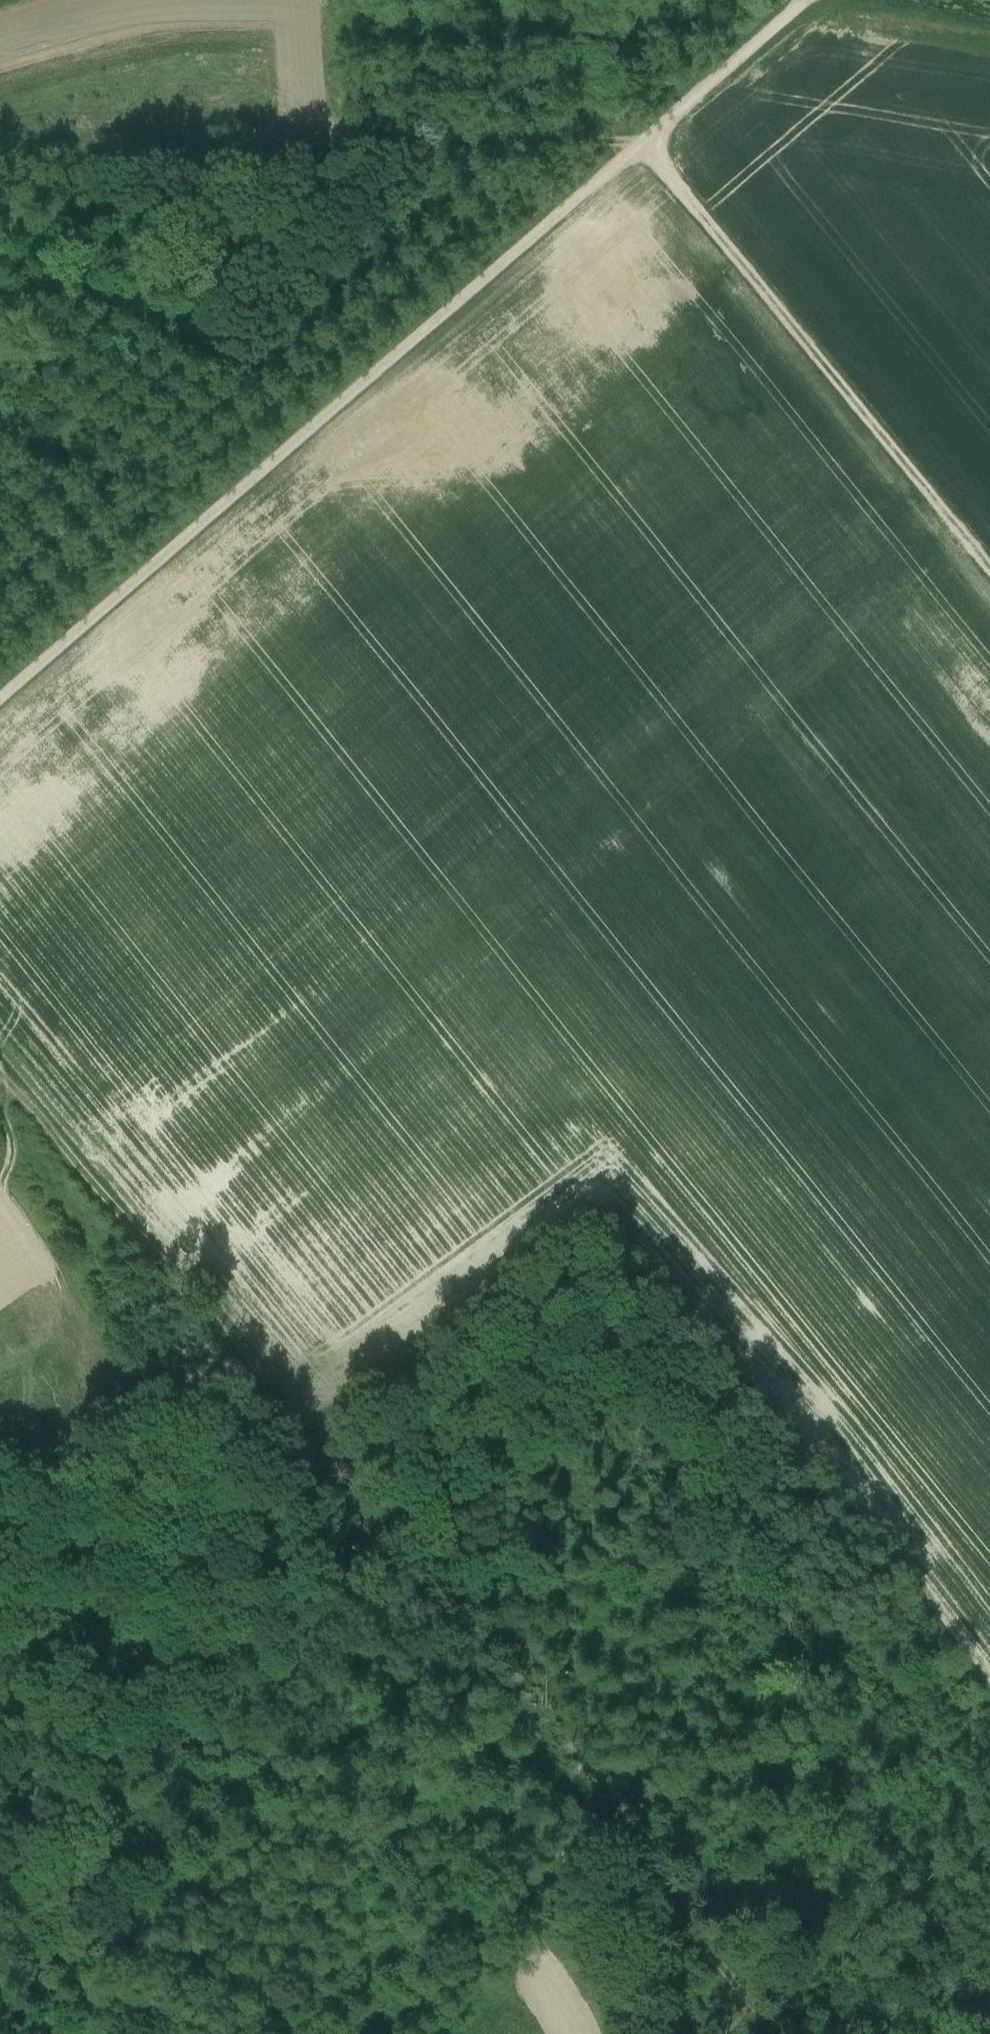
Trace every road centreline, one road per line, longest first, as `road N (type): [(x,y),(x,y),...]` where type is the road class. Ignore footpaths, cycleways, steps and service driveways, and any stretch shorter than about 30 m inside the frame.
road 1 (track): [(771,2033),(0,1071)]
road 2 (unclassified): [(643,145),(0,700)]
road 3 (track): [(989,573),(643,145),(809,0)]

